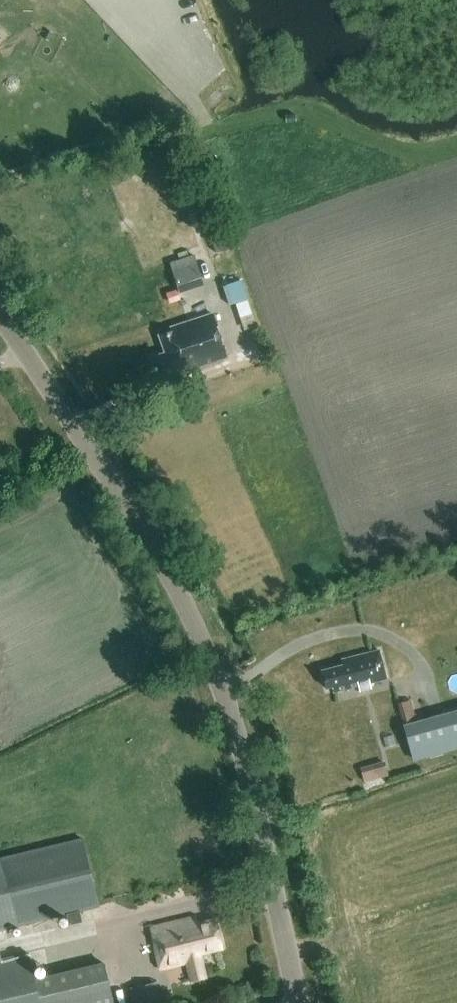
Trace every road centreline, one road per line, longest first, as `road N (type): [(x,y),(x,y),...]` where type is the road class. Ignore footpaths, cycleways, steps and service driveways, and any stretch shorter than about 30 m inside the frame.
road 1 (tertiary): [(300,1002),(253,787),(202,643),(169,571),(0,316)]

